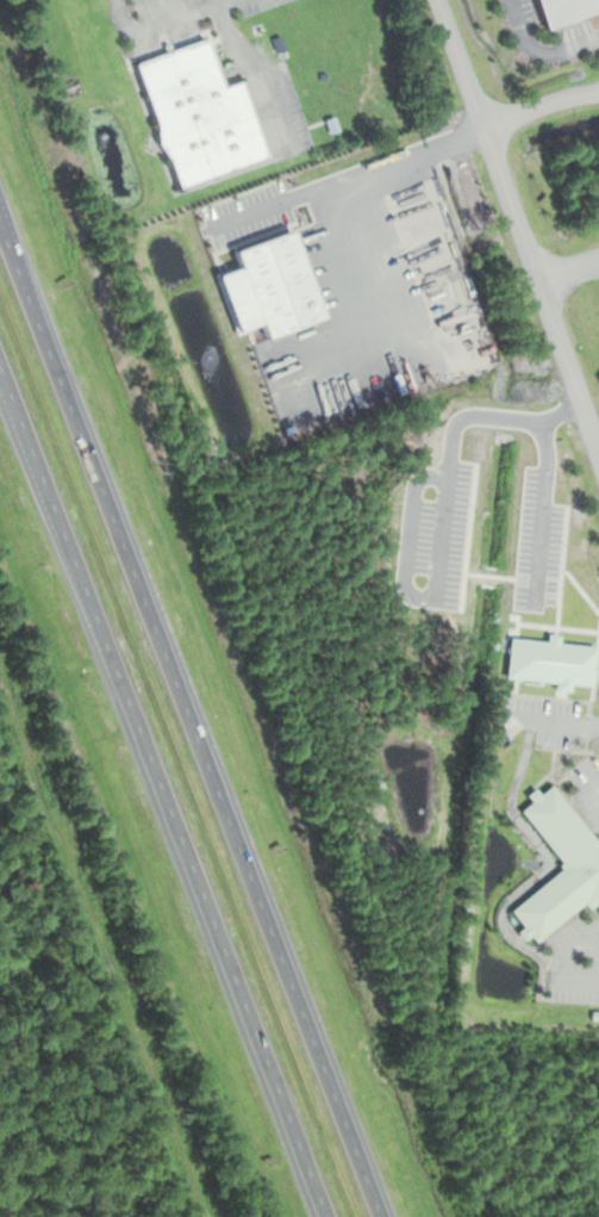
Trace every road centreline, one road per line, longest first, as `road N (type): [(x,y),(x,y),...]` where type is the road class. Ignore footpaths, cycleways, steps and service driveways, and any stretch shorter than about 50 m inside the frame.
road 1 (motorway): [(379,1216),(0,229)]
road 2 (motorway): [(0,371),(324,1216)]

